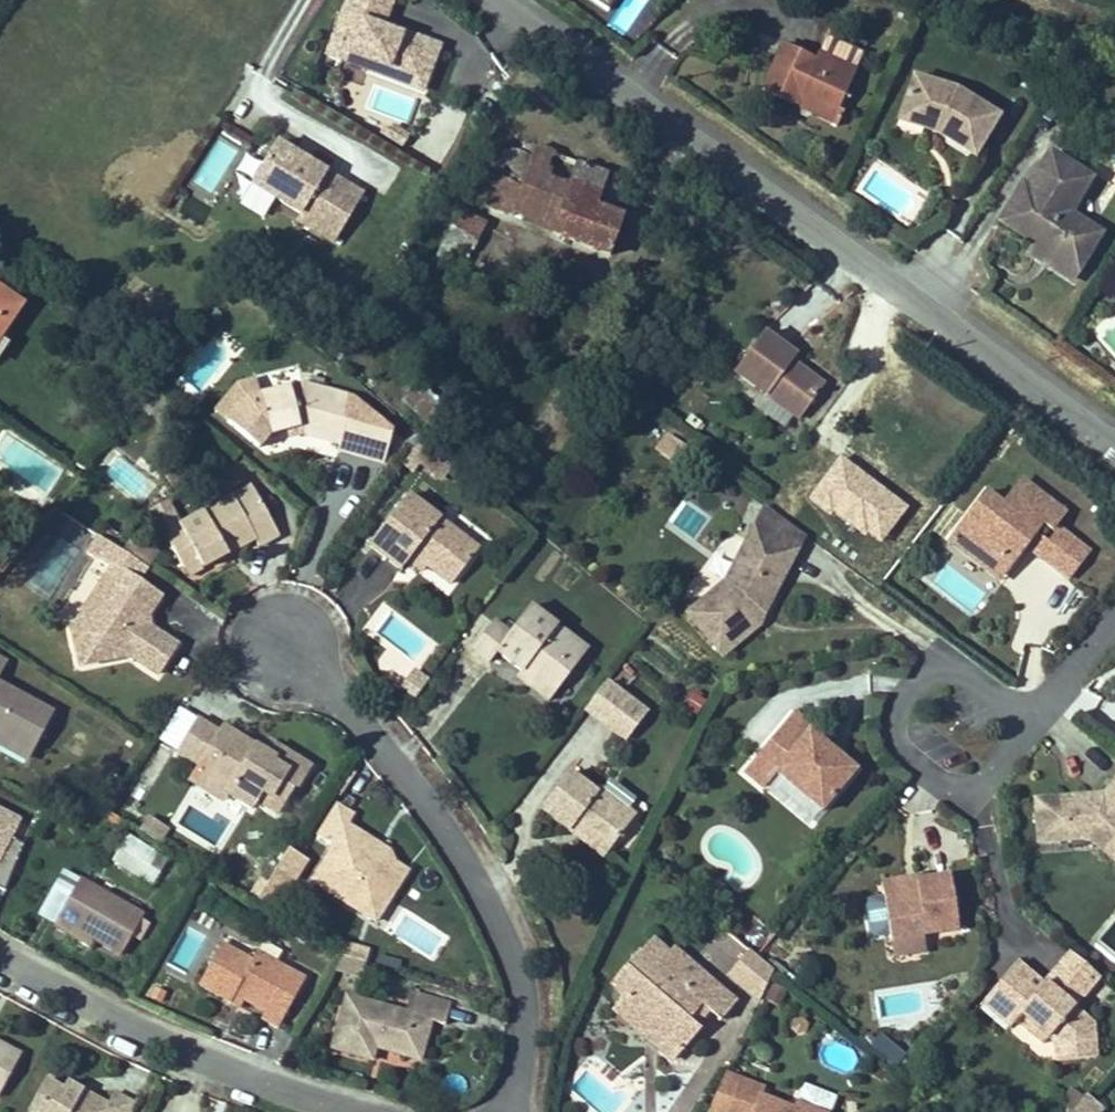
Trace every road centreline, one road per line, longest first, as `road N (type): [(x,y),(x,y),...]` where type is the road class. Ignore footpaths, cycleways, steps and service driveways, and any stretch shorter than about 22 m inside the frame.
road 1 (tertiary): [(551,0),(1114,436)]
road 2 (residential): [(533,1111),(549,1039),(523,908),(436,760),(301,636)]
road 3 (residential): [(0,958),(167,1047),(343,1111)]
road 4 (residential): [(1061,717),(971,659),(934,694),(920,723),(932,756),(996,800)]

